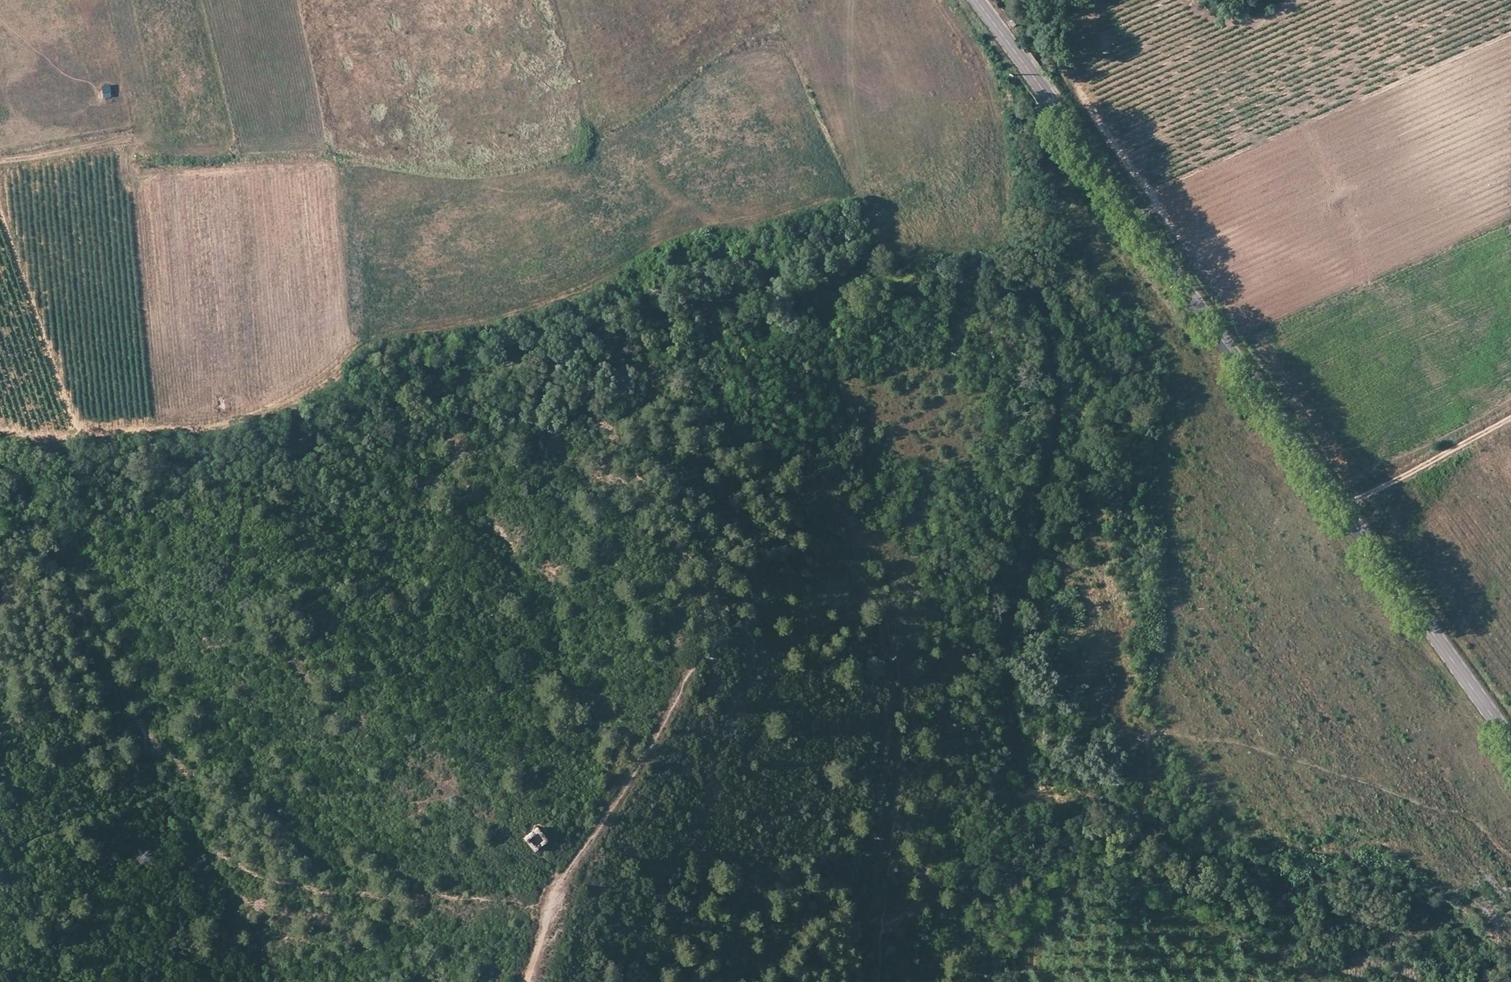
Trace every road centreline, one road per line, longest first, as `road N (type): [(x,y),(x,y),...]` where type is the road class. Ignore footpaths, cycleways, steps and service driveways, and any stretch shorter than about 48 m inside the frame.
road 1 (tertiary): [(989,0),(1510,728)]
road 2 (track): [(0,195),(83,442)]
road 3 (track): [(1346,501),(1510,412)]

